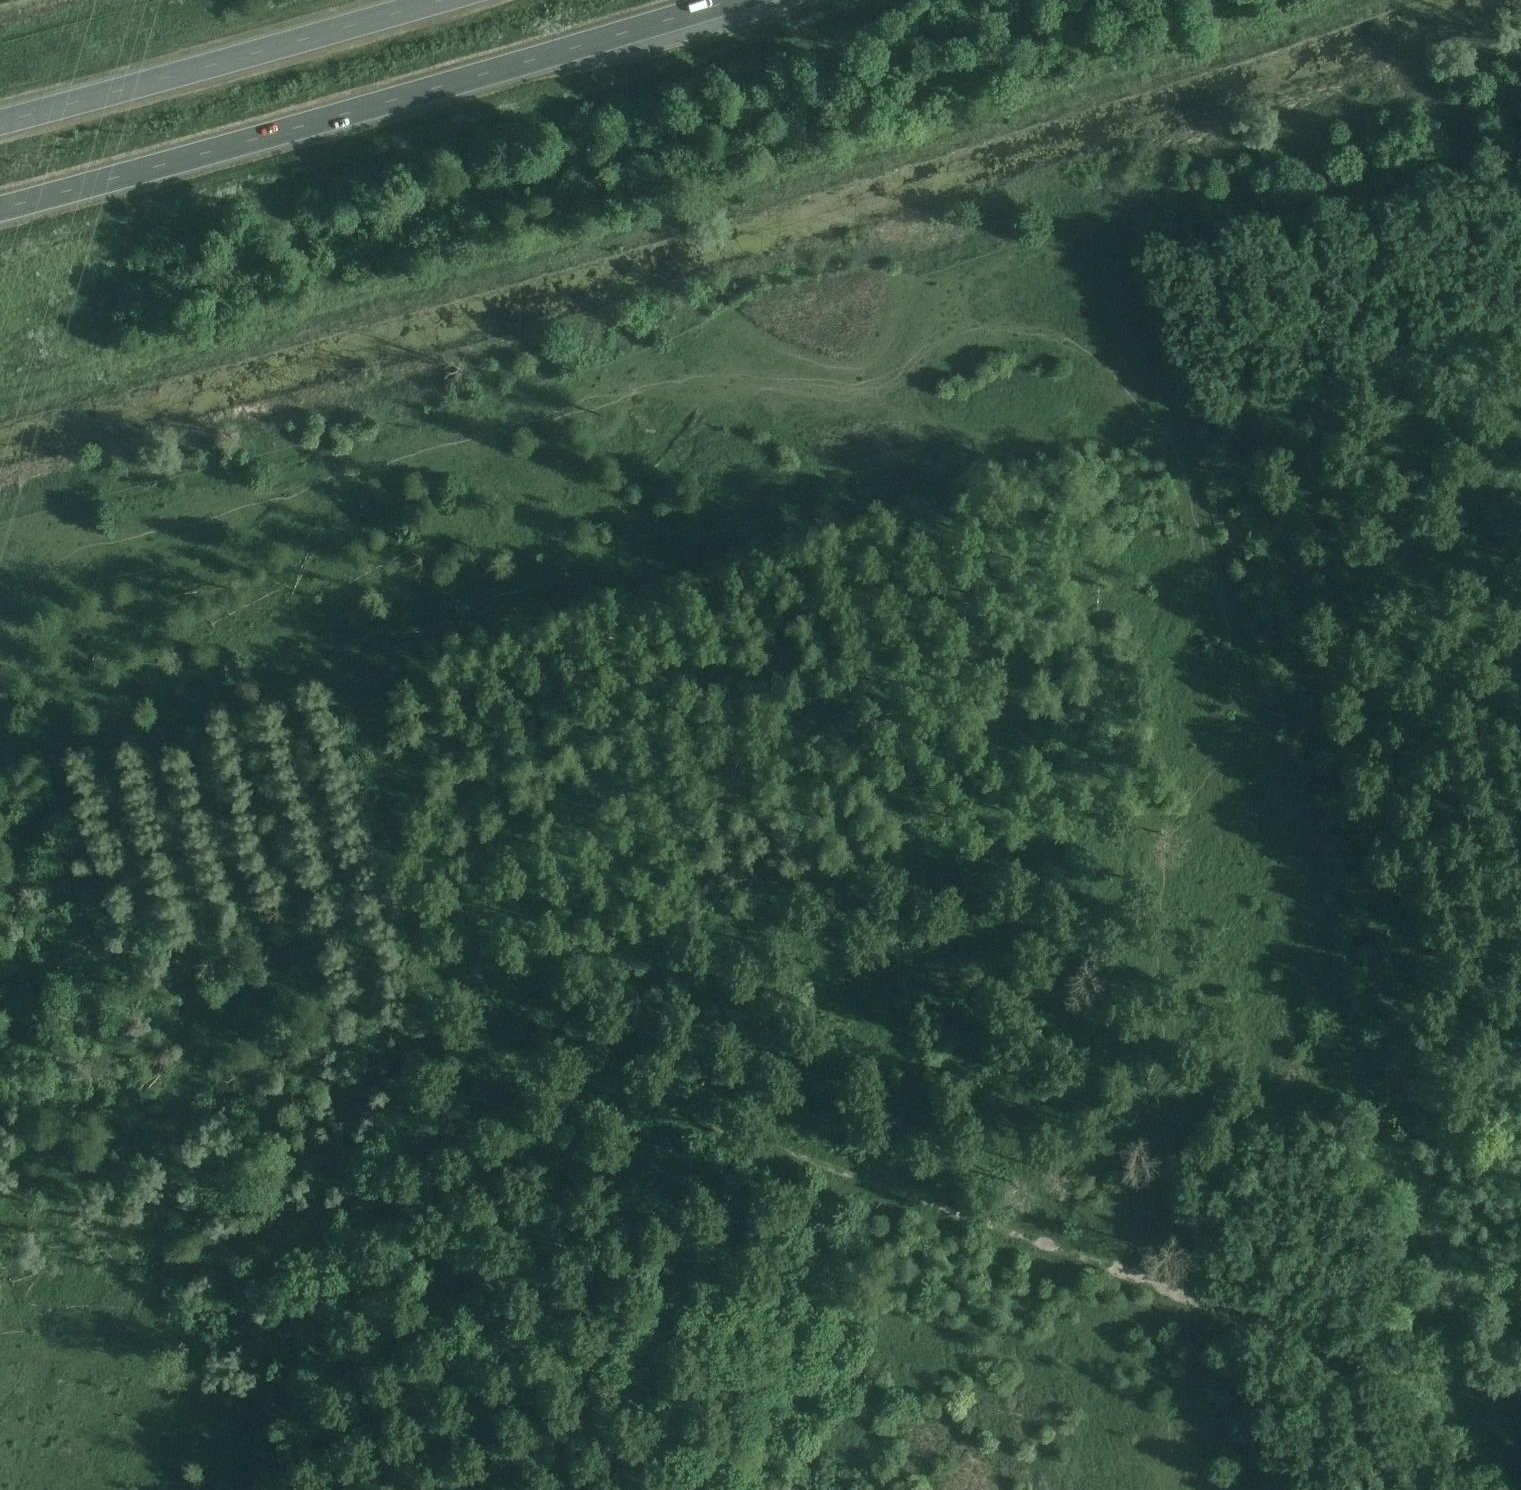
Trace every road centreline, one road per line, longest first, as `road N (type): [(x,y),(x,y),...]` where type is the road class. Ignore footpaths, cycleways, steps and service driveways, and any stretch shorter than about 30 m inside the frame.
road 1 (track): [(1520,1446),(1510,1405),(0,874)]
road 2 (trunk): [(0,211),(738,0)]
road 3 (trunk): [(445,0),(0,124)]

